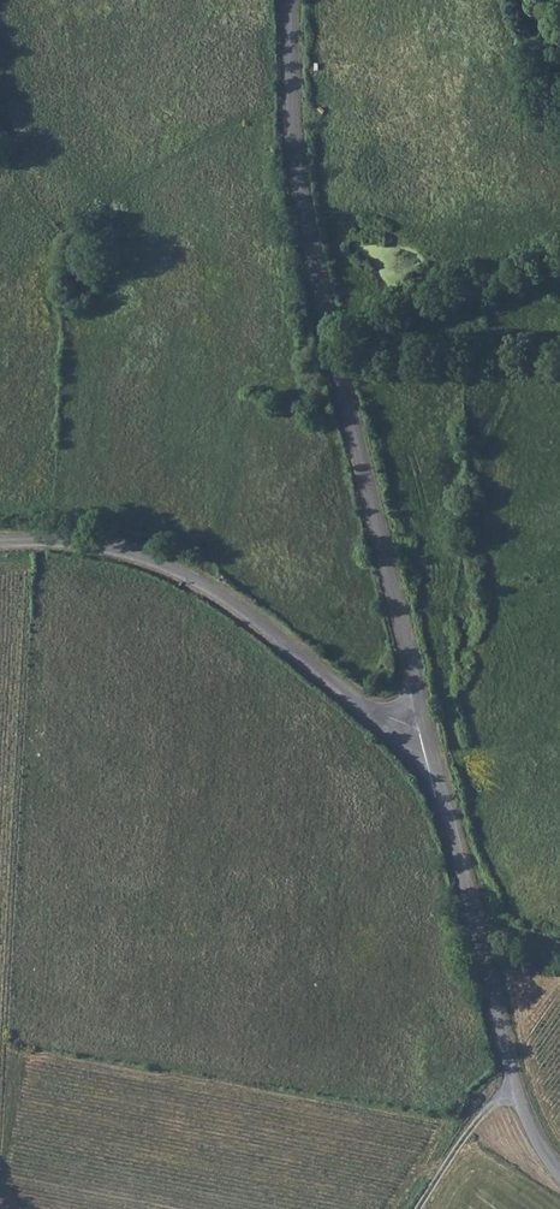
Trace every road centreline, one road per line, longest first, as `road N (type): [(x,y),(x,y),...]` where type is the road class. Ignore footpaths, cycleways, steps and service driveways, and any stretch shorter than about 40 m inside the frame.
road 1 (unclassified): [(290,0),(303,209),(426,728)]
road 2 (unclassified): [(426,728),(372,715),(184,575),(67,545),(0,545)]
road 3 (unclassified): [(426,728),(517,1093),(559,1175)]
road 4 (track): [(419,1208),(468,1131),(493,1104),(517,1093)]

